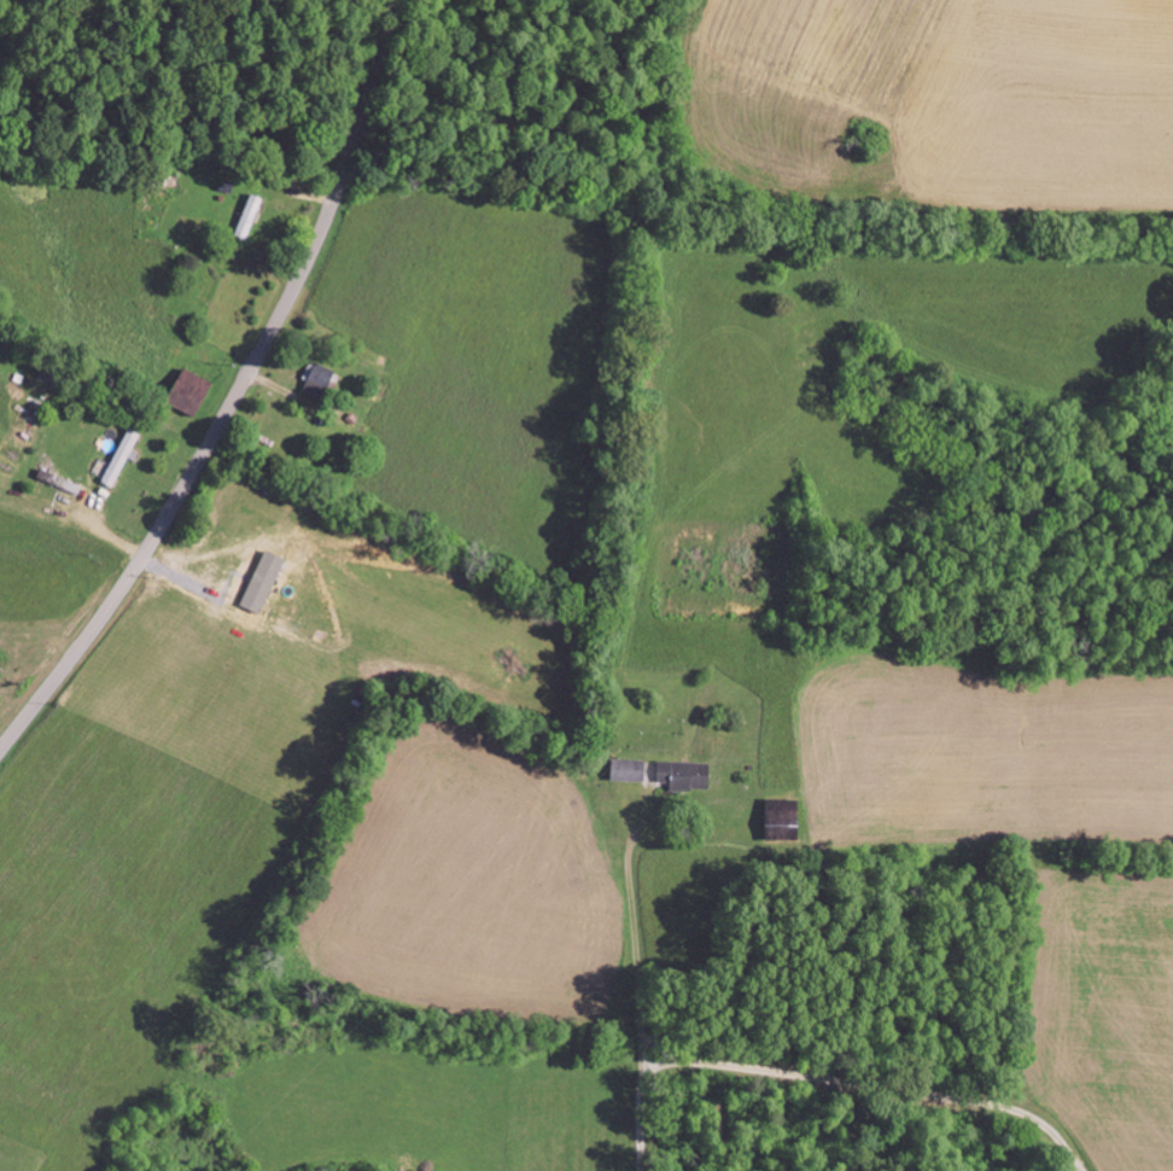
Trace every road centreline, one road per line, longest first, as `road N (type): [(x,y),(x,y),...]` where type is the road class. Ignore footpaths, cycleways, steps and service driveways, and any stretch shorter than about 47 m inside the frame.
road 1 (tertiary): [(397,0),(342,181),(305,266),(156,538),(0,755)]
road 2 (residential): [(636,1170),(640,1047)]

